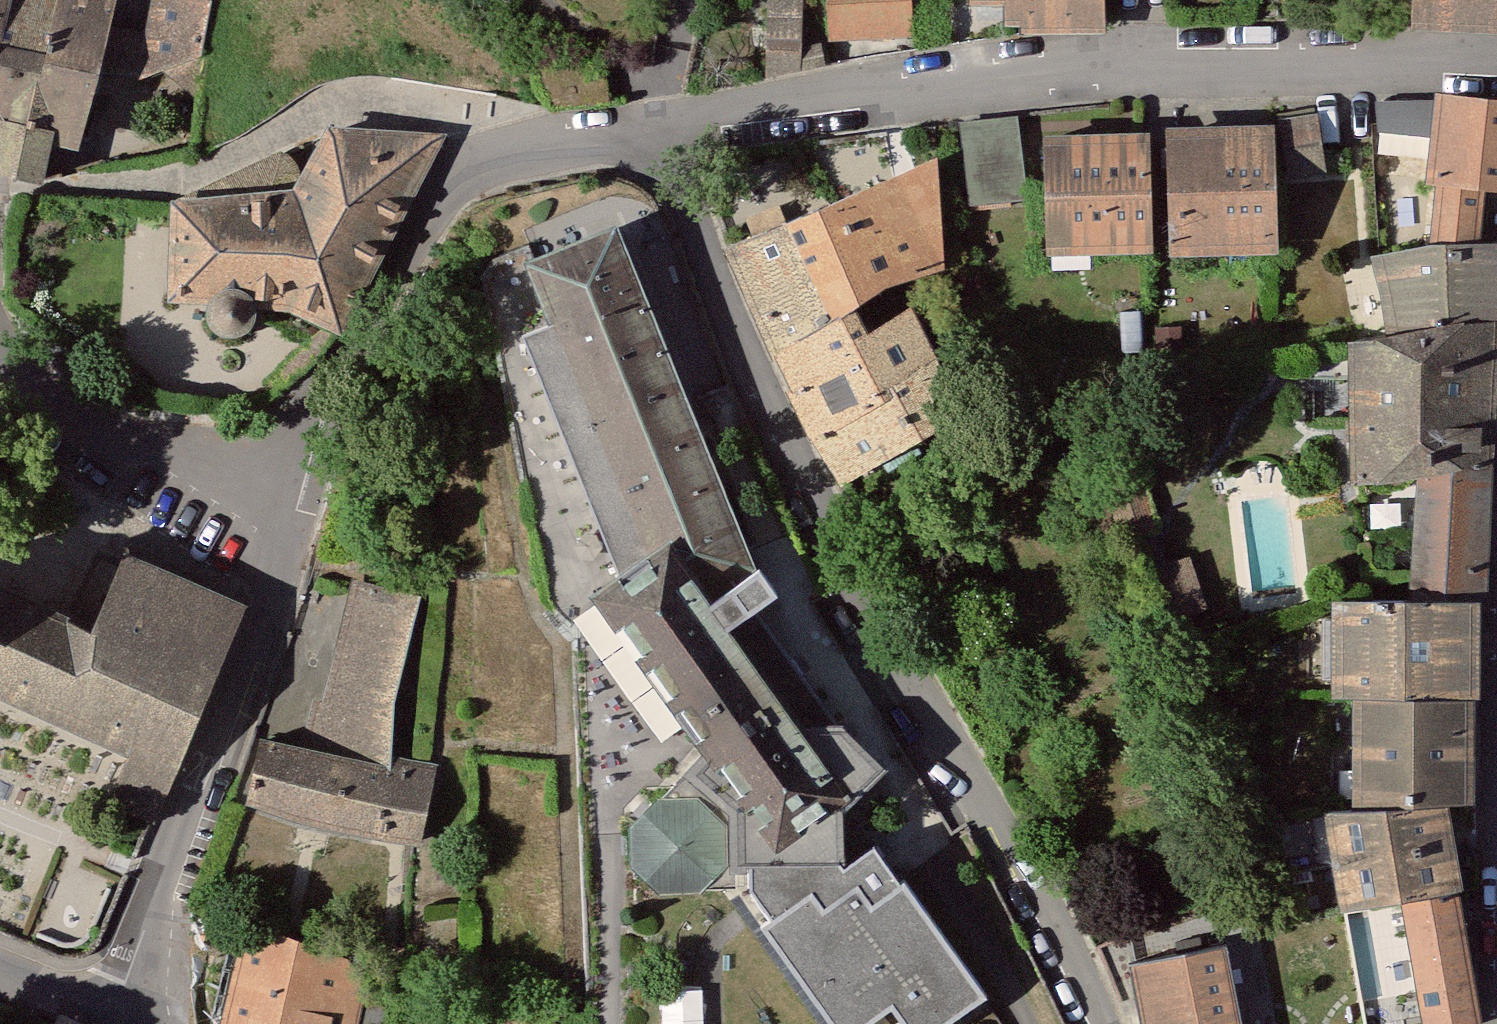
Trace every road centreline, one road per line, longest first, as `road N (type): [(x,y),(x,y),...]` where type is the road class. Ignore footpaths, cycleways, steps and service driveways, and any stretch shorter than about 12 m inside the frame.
road 1 (residential): [(653,125),(853,584),(1070,961),(1097,1023)]
road 2 (residential): [(653,125),(1093,65),(1496,61)]
road 3 (residential): [(136,1023),(158,894),(276,601),(273,483)]
road 4 (residential): [(273,483),(444,184),(538,147),(653,125)]
road 5 (residential): [(0,357),(82,433),(123,451),(273,483)]
road 6 (tertiary): [(0,970),(136,1023)]

